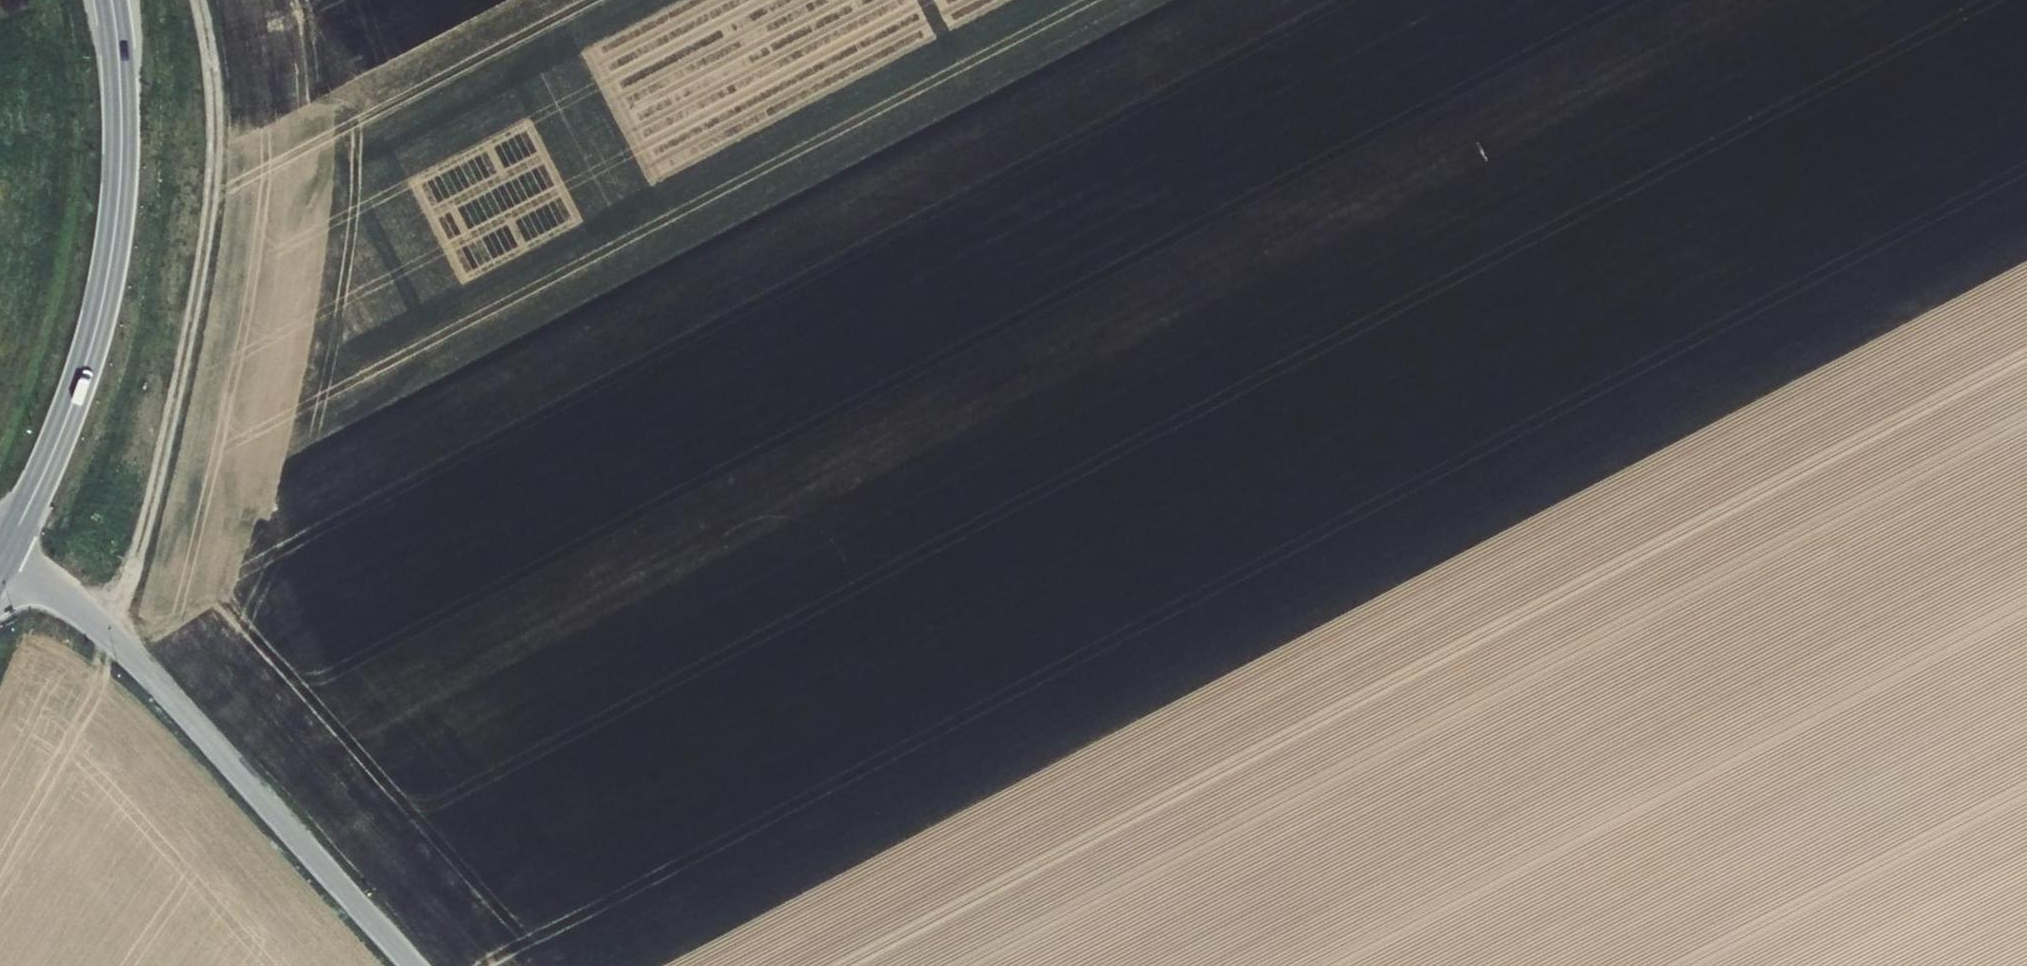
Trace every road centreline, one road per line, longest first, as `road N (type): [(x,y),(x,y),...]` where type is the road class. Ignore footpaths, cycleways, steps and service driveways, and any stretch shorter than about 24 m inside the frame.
road 1 (secondary): [(1,563),(60,437),(111,267),(122,132),(112,0)]
road 2 (unclassified): [(1,563),(77,608),(145,673),(414,965)]

